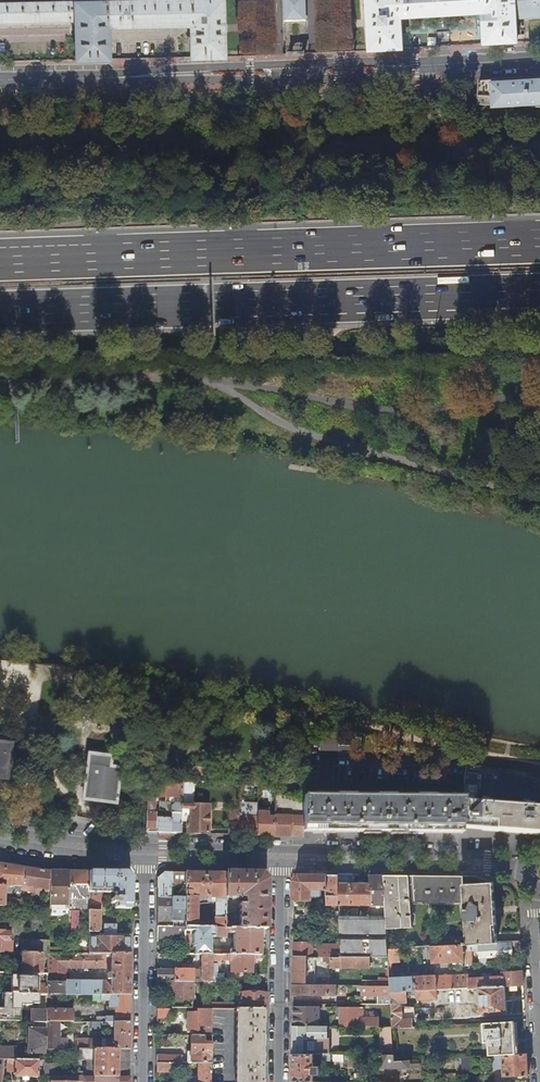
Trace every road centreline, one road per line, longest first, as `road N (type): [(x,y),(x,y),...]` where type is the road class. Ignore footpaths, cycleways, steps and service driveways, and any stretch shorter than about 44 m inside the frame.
road 1 (motorway): [(539,242),(0,260)]
road 2 (tertiary): [(0,78),(539,60)]
road 3 (motorway): [(0,312),(539,296)]
road 4 (residential): [(281,856),(525,869)]
road 5 (residential): [(145,853),(143,1081)]
road 6 (residential): [(278,1081),(281,856)]
road 7 (residential): [(539,1059),(534,944),(539,887)]
road 8 (residential): [(0,837),(145,853)]
road 9 (residential): [(145,853),(281,856)]

